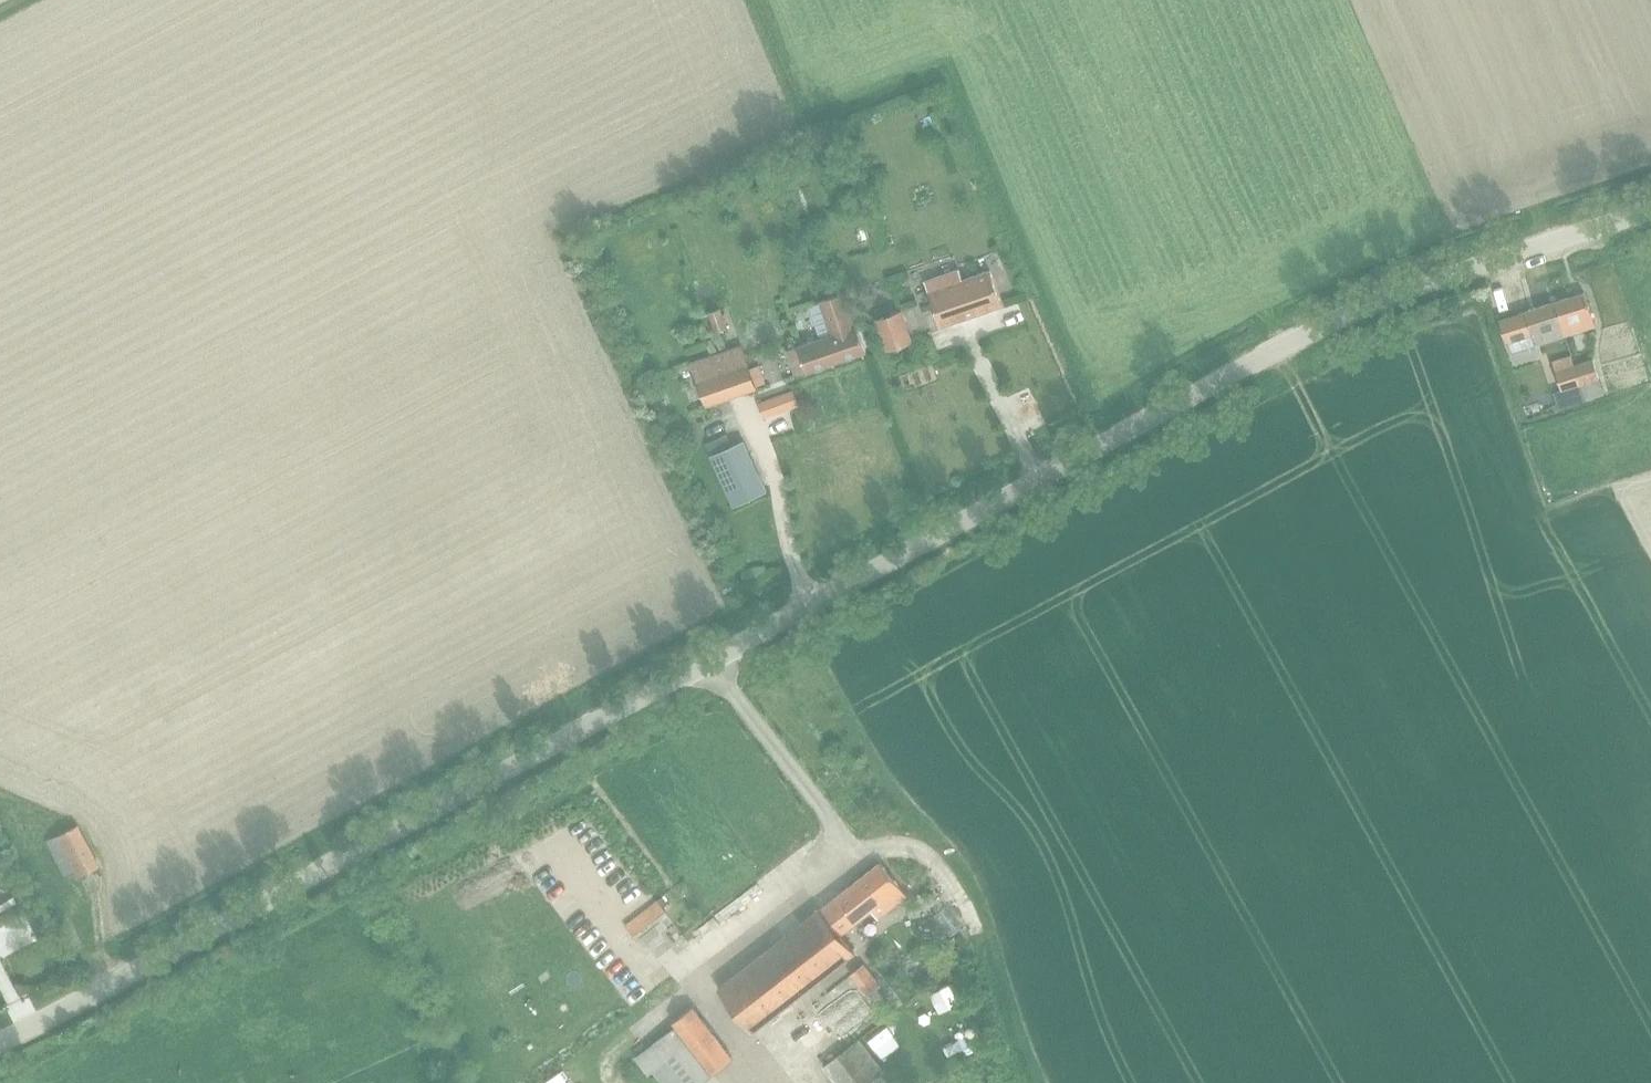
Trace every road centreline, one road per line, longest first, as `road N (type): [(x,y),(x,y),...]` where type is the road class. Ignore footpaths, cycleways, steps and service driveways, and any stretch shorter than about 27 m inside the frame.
road 1 (unclassified): [(0,1041),(711,660),(1298,334),(1650,210)]
road 2 (track): [(1028,1082),(965,899)]

